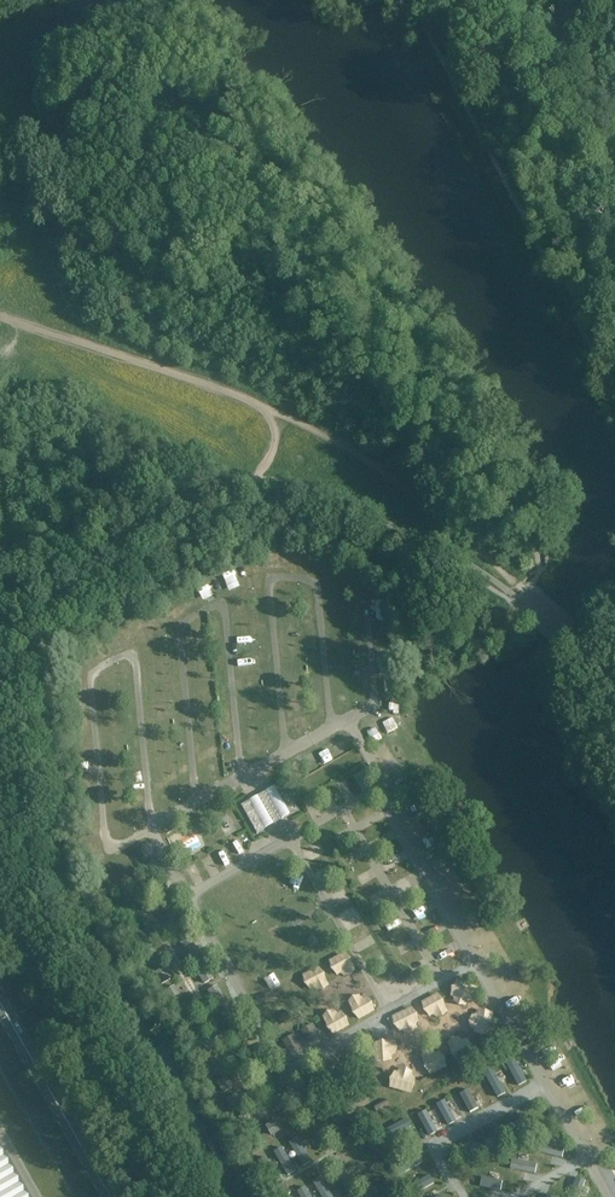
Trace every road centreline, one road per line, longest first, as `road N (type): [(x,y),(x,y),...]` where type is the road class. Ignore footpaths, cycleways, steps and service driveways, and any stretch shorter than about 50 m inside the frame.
road 1 (primary): [(0,1004),(110,1196)]

